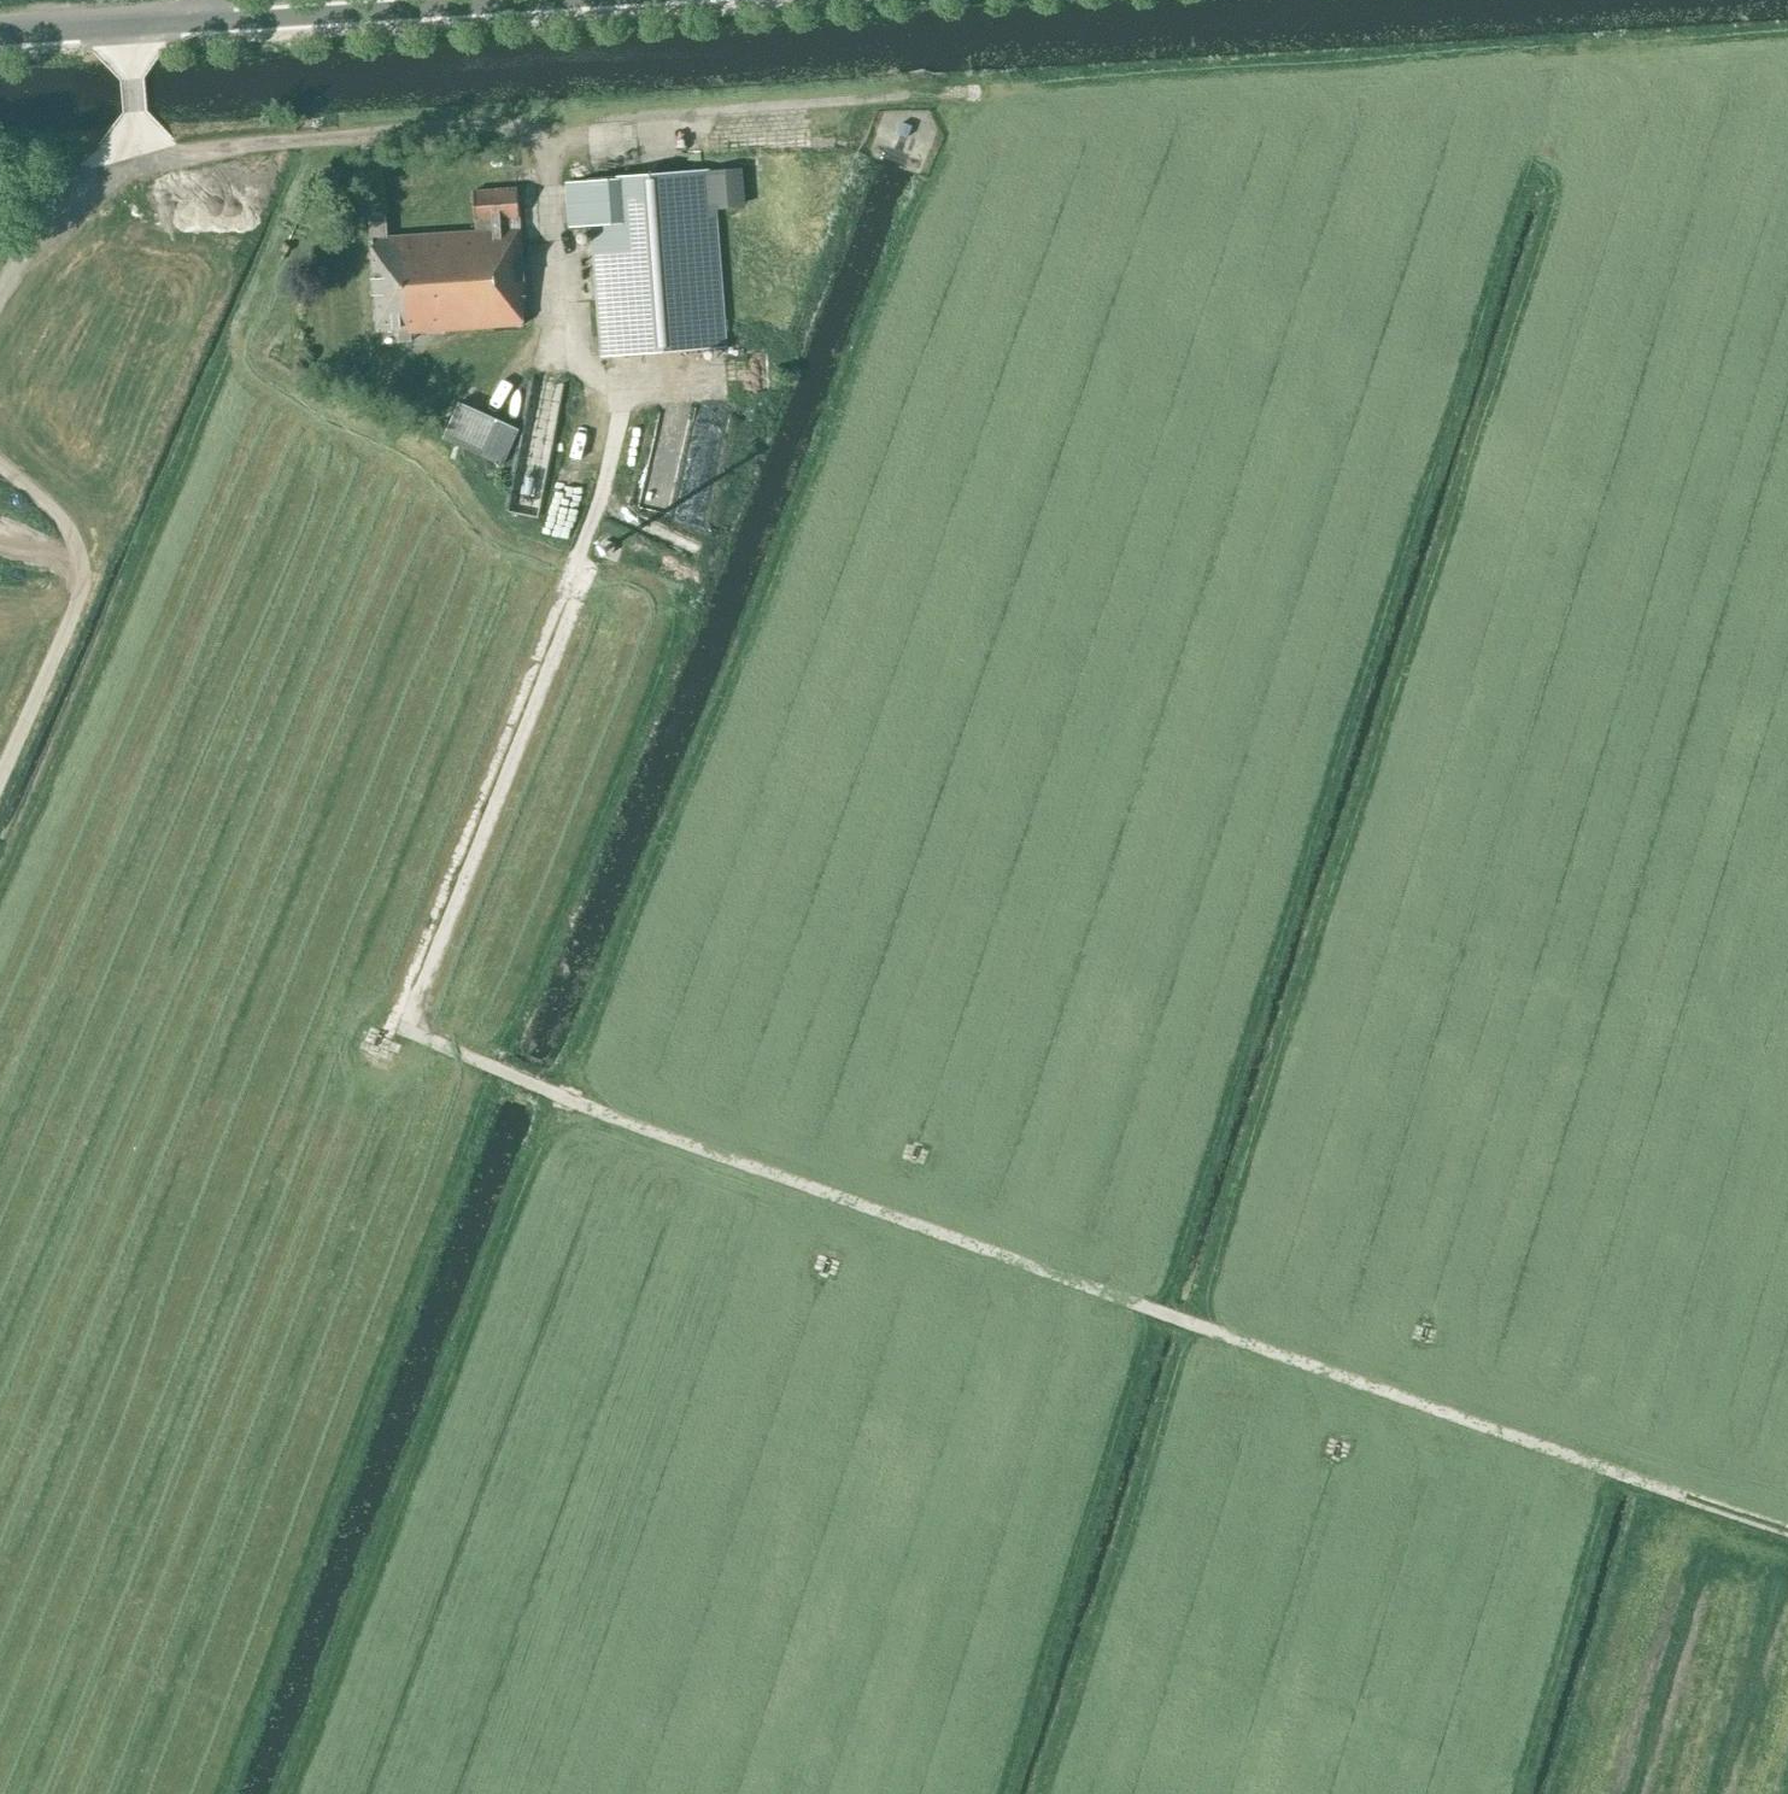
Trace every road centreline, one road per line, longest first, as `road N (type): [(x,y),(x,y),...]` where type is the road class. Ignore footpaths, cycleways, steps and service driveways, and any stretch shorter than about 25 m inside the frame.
road 1 (unclassified): [(0,34),(551,0)]

